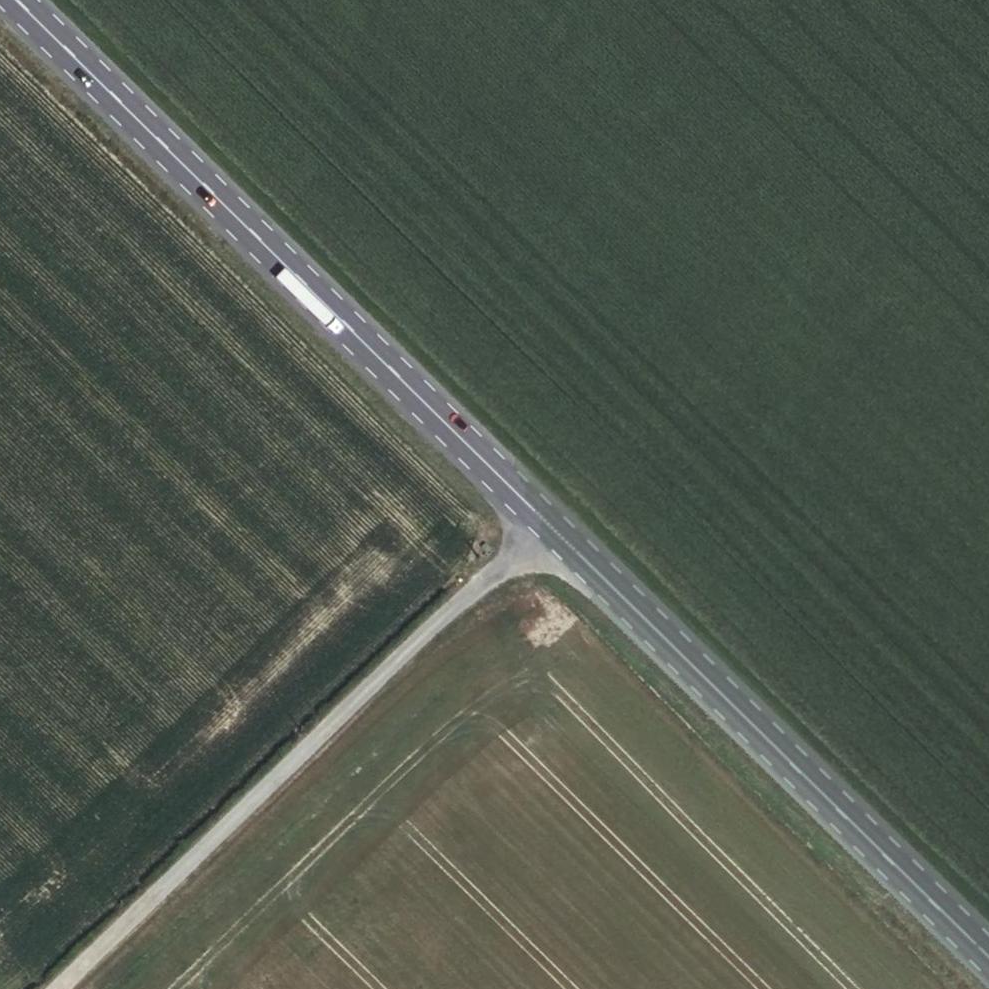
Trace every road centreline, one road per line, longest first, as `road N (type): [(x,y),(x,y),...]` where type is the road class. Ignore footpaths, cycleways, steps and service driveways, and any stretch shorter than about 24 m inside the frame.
road 1 (secondary): [(12,0),(988,963)]

